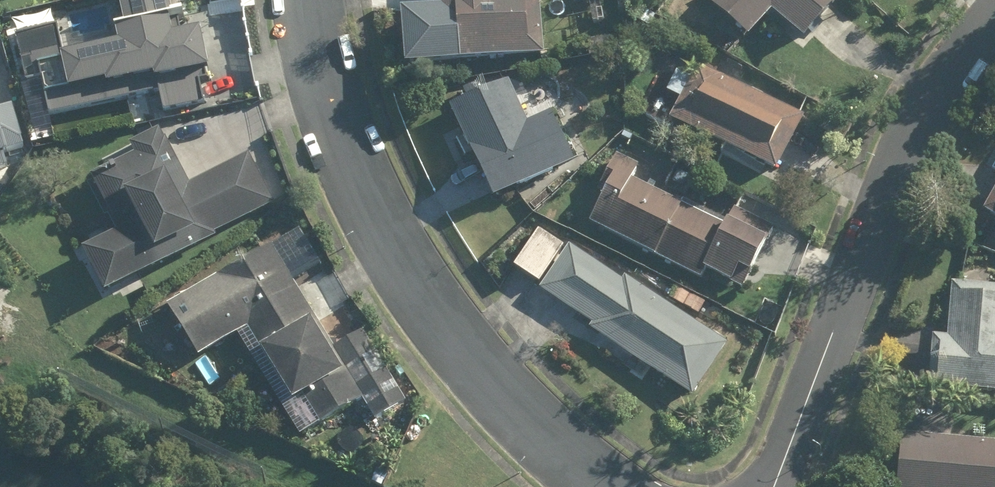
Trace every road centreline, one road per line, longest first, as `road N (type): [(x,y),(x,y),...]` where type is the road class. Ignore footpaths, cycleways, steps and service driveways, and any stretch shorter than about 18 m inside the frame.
road 1 (residential): [(602,486),(526,422),(459,346),(396,249),(340,130),(315,0)]
road 2 (residential): [(778,486),(931,116),(994,18)]

